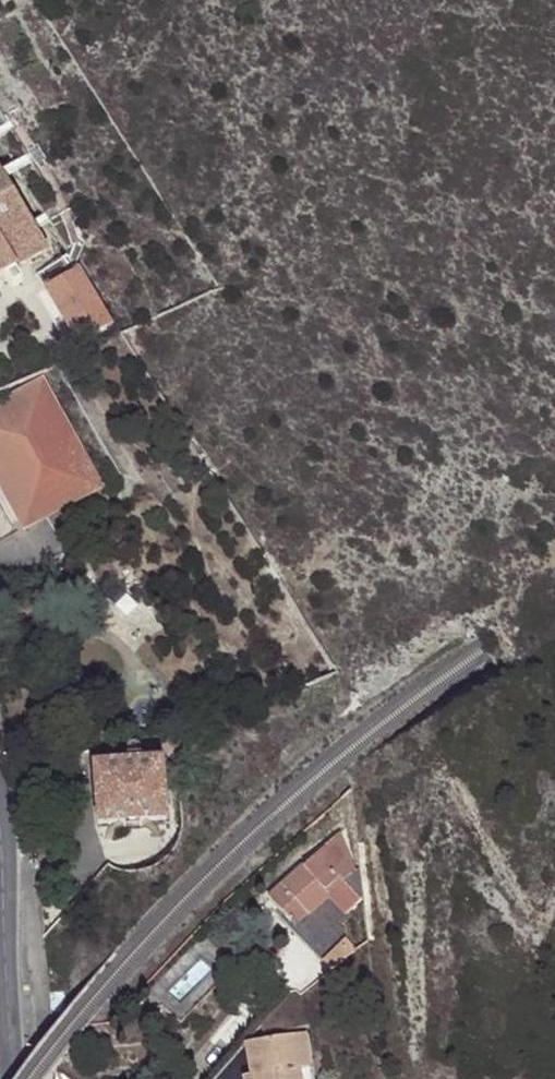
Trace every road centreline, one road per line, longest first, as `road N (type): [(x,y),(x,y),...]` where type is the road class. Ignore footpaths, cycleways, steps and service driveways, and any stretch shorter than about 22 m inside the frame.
road 1 (secondary): [(12,1078),(0,901)]

